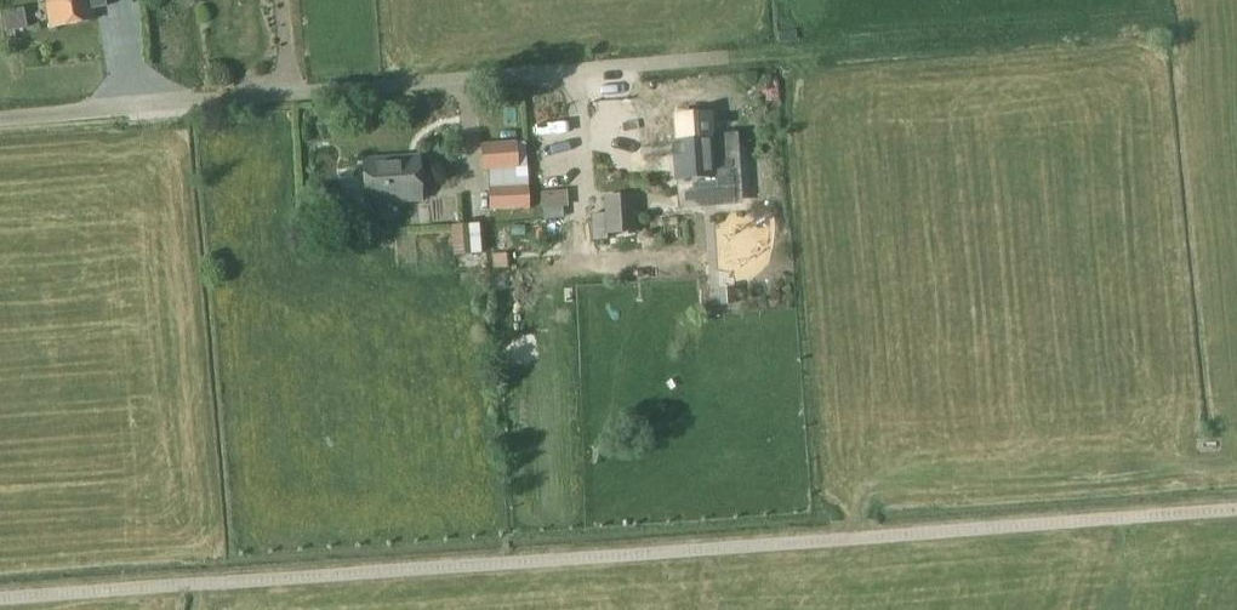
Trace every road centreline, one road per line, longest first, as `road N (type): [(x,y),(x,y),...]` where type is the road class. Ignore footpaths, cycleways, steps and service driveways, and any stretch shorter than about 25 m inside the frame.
road 1 (track): [(1166,23),(724,61)]

